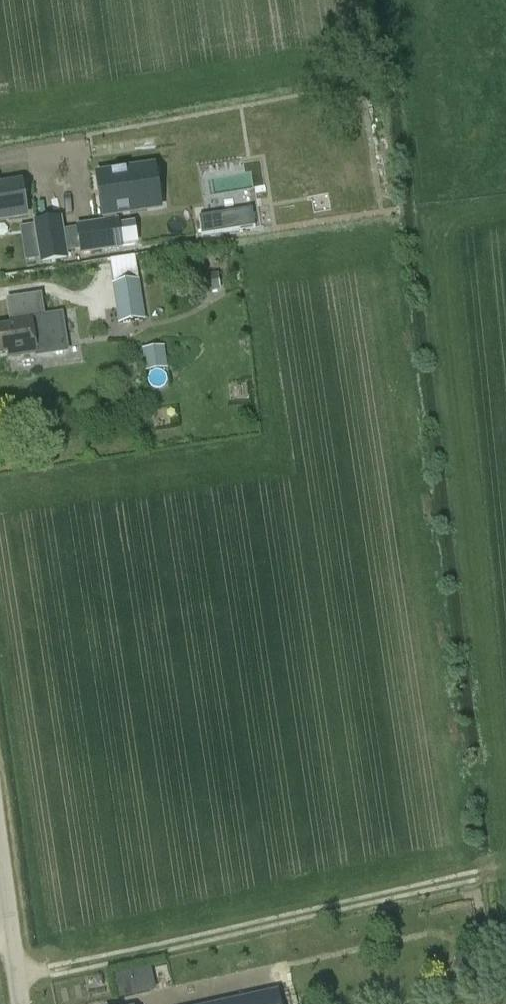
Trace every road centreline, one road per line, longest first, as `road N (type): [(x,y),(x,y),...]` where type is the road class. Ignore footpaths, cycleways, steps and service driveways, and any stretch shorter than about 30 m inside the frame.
road 1 (track): [(17,980),(474,876)]
road 2 (unclassified): [(20,1003),(0,862)]

